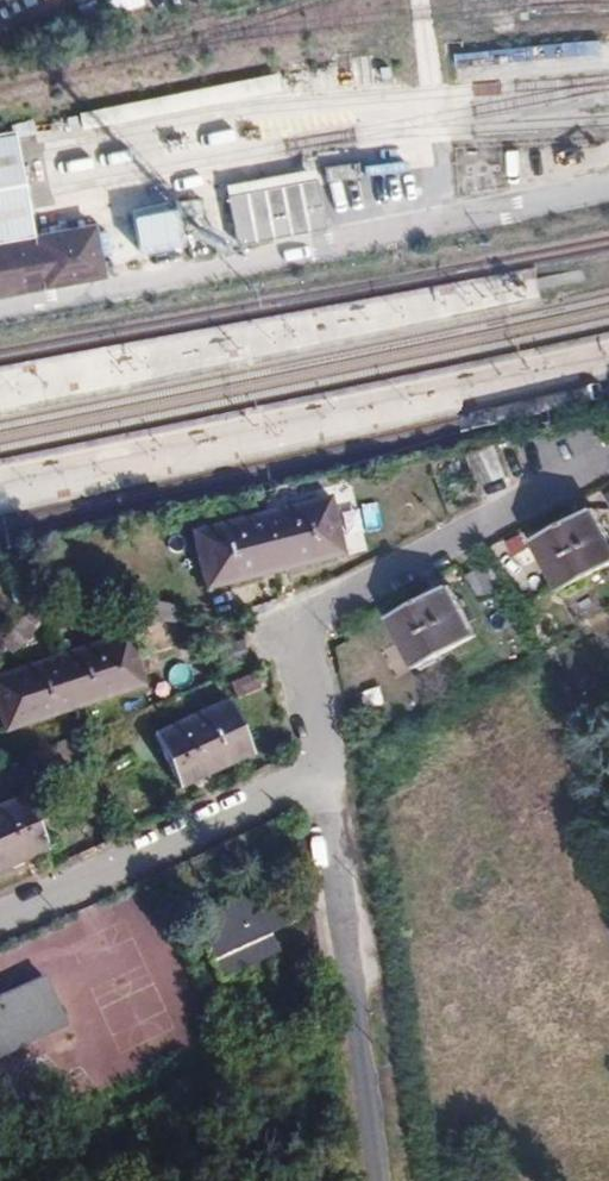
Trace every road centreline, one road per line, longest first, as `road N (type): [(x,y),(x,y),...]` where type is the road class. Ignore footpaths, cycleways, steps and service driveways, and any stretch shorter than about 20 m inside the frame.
road 1 (unclassified): [(328,784),(302,624),(608,464)]
road 2 (unclassified): [(384,1180),(328,784)]
road 3 (residential): [(0,914),(328,784)]

